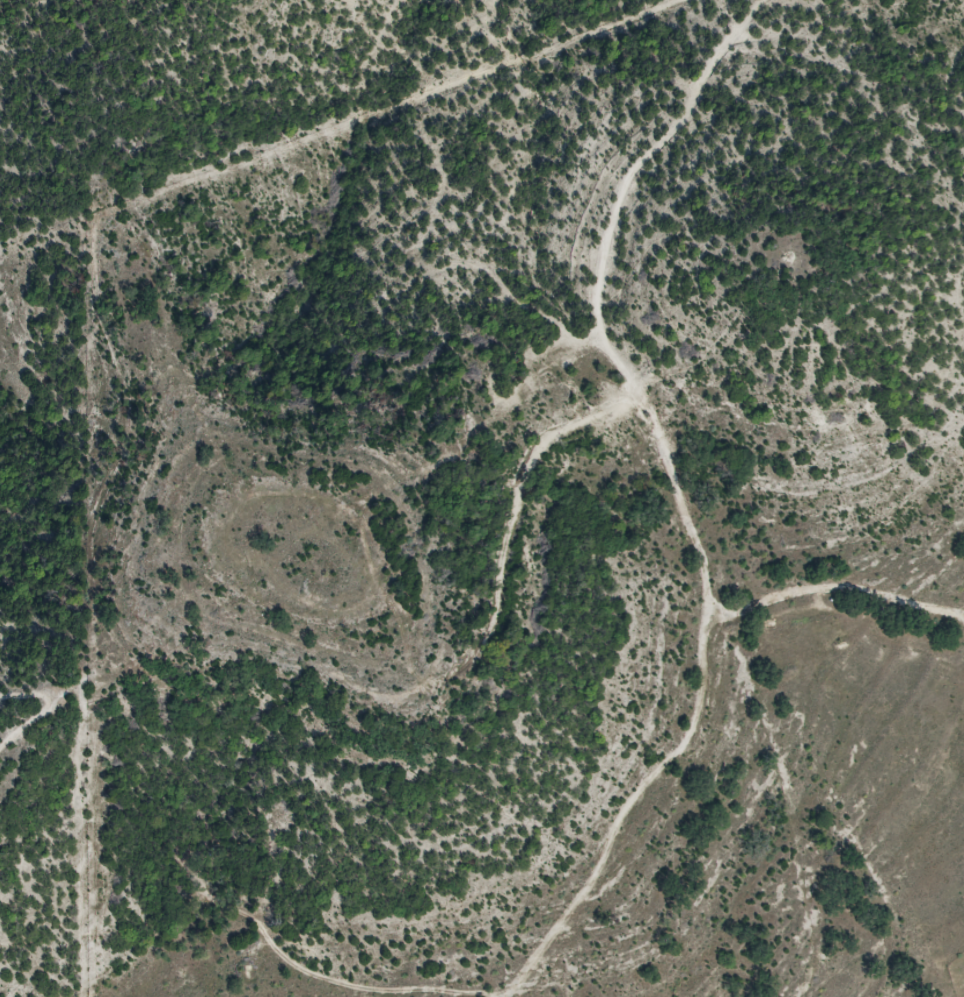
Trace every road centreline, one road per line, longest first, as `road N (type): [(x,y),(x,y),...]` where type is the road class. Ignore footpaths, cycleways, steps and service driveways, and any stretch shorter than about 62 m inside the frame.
road 1 (residential): [(781,996),(787,986),(753,764),(694,631),(694,572),(743,533),(841,538),(963,575)]

